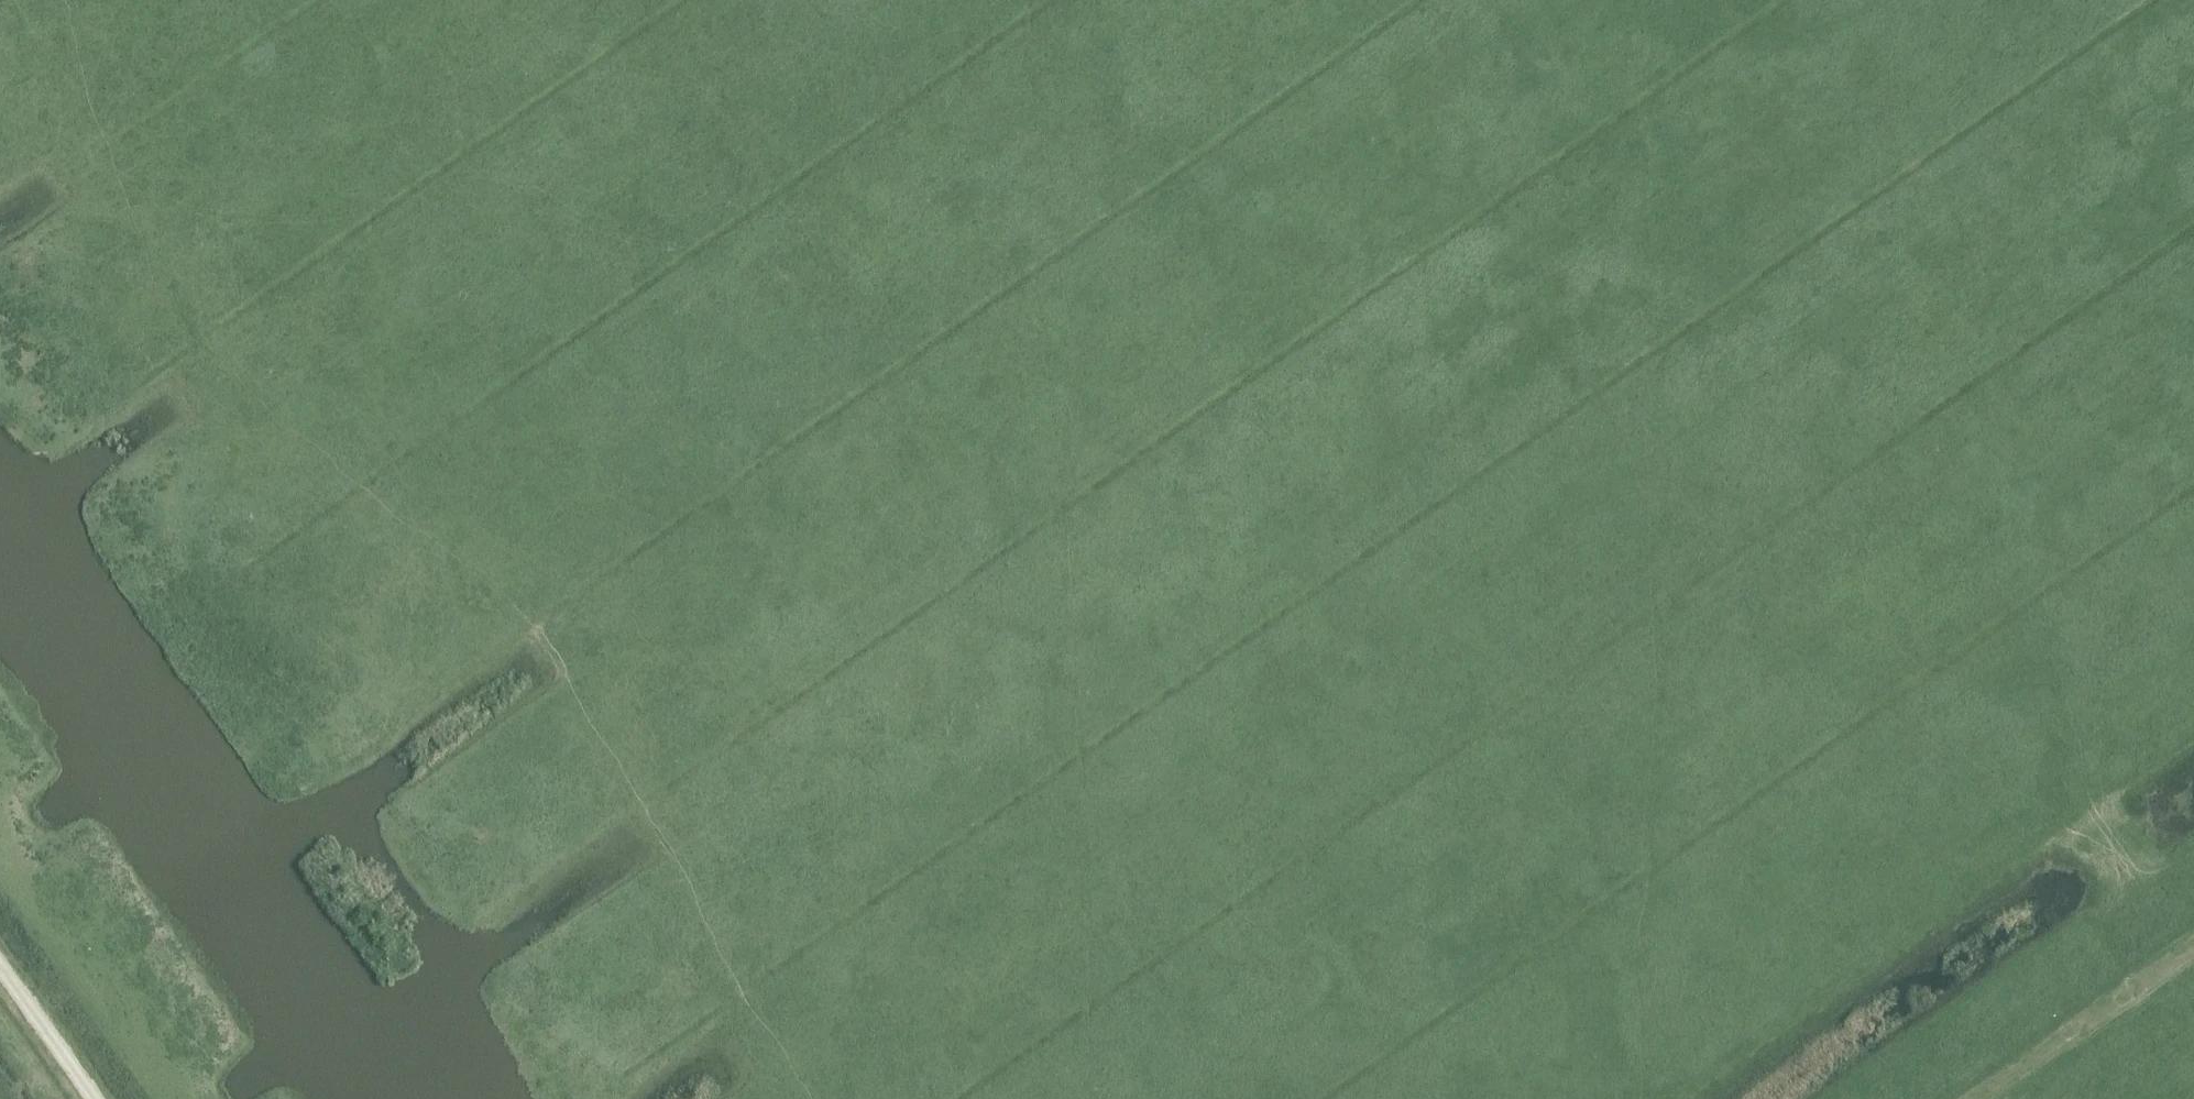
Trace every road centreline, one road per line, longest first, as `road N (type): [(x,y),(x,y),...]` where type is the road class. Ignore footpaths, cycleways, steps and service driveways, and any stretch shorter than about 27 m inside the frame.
road 1 (track): [(1976,1098),(2193,949)]
road 2 (track): [(102,1098),(0,952)]

